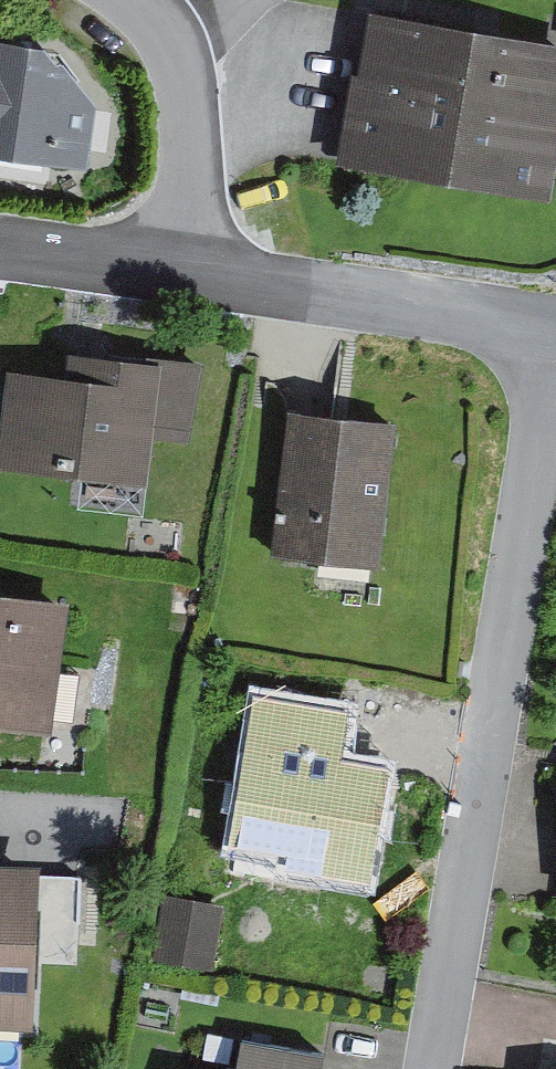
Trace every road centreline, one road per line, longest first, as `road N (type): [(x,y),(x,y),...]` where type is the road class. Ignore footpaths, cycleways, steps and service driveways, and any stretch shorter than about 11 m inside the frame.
road 1 (residential): [(555,341),(432,1068)]
road 2 (residential): [(555,322),(176,270)]
road 3 (residential): [(176,270),(195,160),(188,68),(145,0)]
road 4 (residential): [(176,270),(0,242)]

